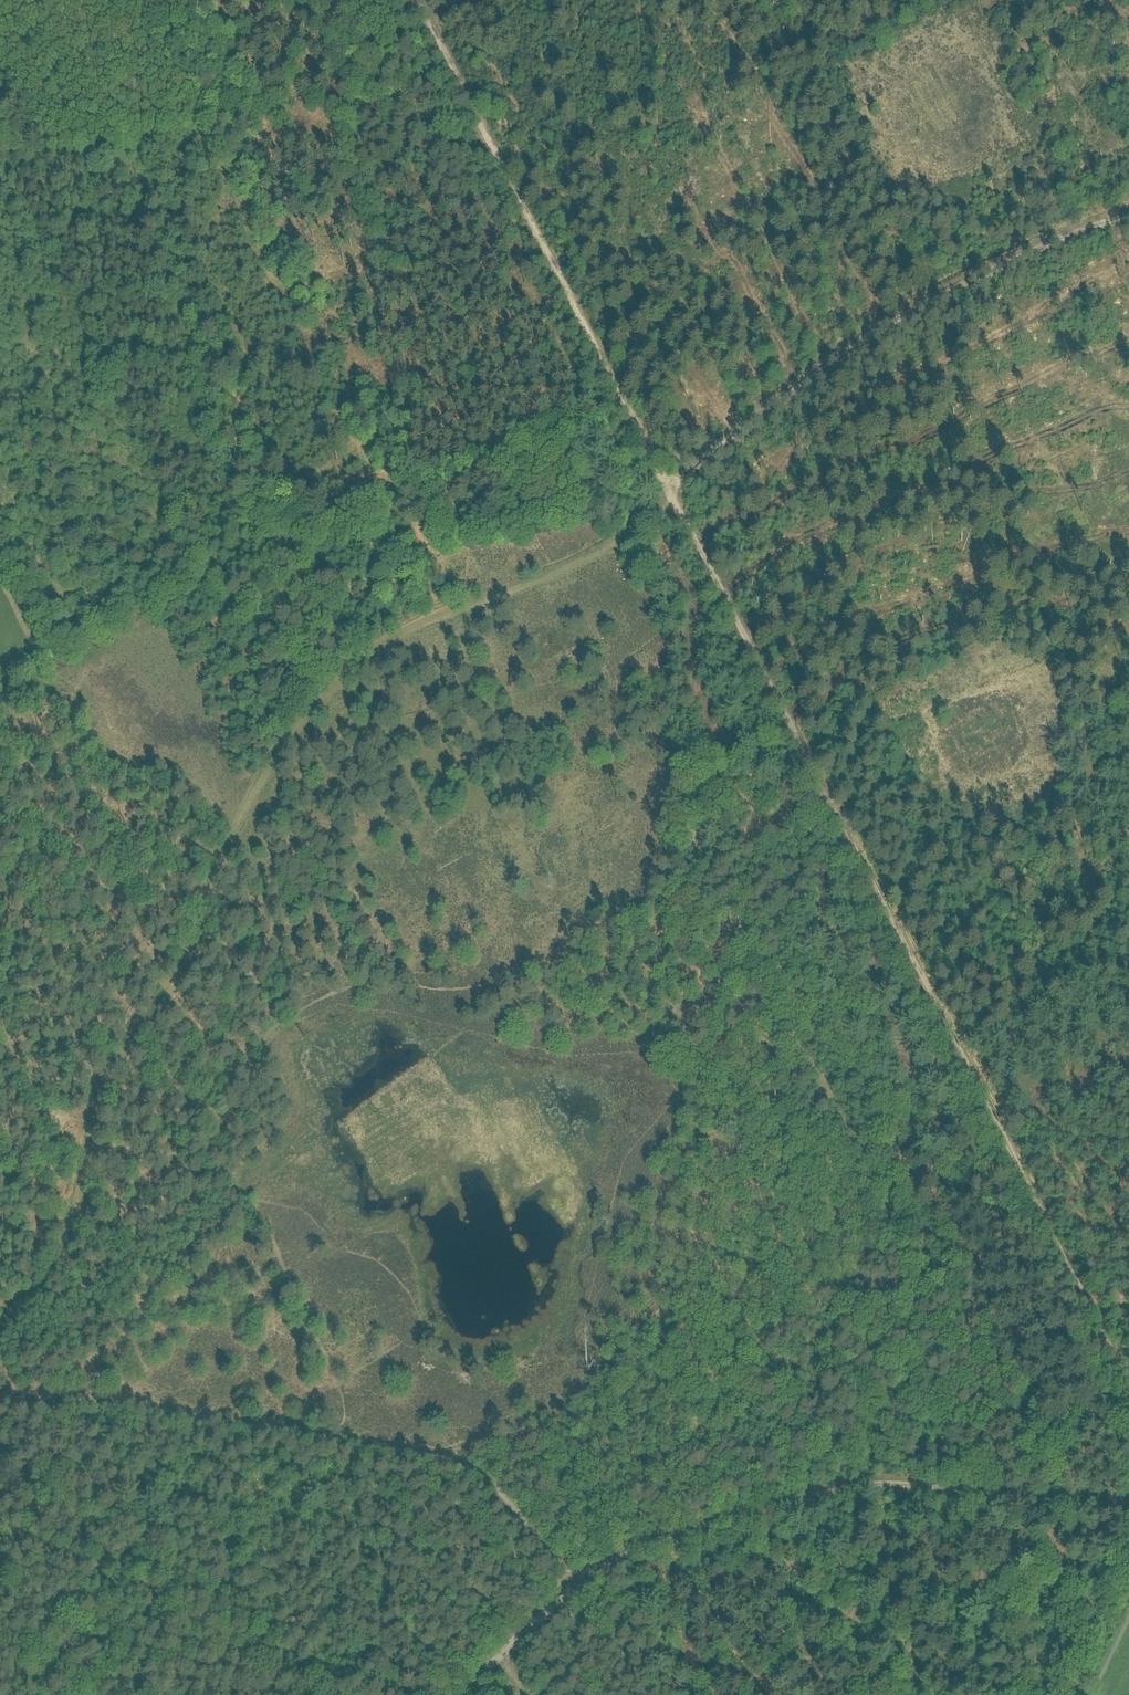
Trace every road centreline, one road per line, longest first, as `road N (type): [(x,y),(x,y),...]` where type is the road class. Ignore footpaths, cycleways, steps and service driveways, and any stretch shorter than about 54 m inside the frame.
road 1 (track): [(595,1575),(567,1565),(511,1489),(424,1454),(183,1413),(0,1399)]
road 2 (track): [(933,1001),(1128,1383)]
road 3 (track): [(769,1507),(633,1545),(523,1635),(469,1694)]
road 4 (track): [(1128,1498),(873,1482),(769,1507)]

